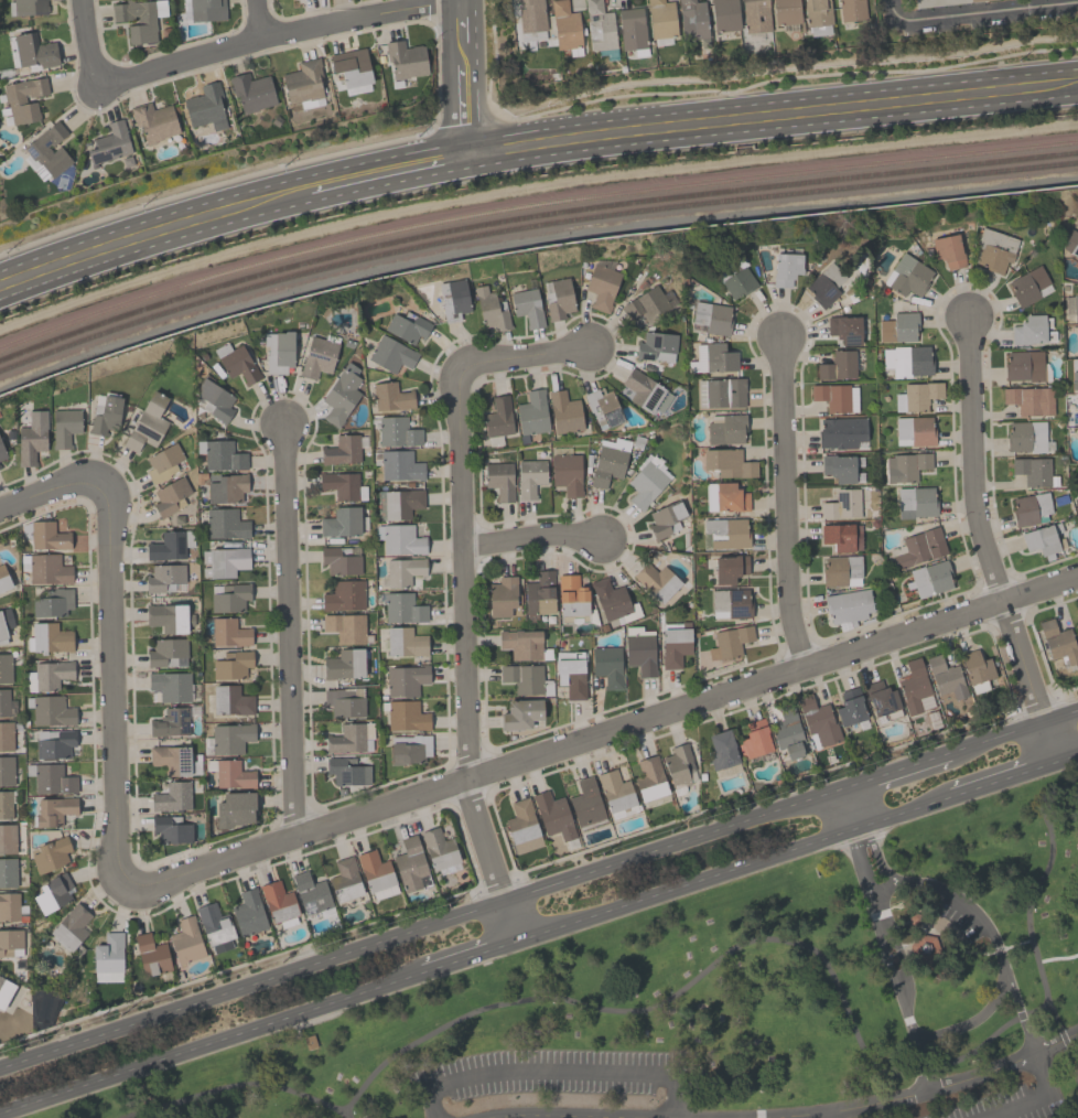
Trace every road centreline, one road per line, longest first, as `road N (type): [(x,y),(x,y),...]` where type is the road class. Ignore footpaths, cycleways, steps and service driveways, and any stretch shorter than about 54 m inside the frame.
road 1 (primary): [(1077,67),(478,137),(201,203),(0,269)]
road 2 (residential): [(121,881),(141,886),(1077,574)]
road 3 (secondary): [(842,789),(0,1070)]
road 4 (primary): [(481,163),(1052,96)]
road 5 (secondary): [(518,943),(959,795)]
road 6 (residential): [(1055,763),(974,510),(968,316)]
road 7 (secondary): [(0,1115),(432,971)]
road 8 (residential): [(294,836),(281,421)]
road 9 (residential): [(468,777),(456,364)]
road 10 (residential): [(121,881),(105,486)]
road 11 (residential): [(93,89),(257,37),(455,0)]
road 12 (residential): [(806,664),(789,614),(779,332)]
road 13 (primary): [(0,298),(242,218)]
road 14 (primary): [(242,218),(481,163)]
road 15 (residential): [(1077,0),(903,19),(890,0)]
road 16 (residential): [(518,943),(468,777)]
road 17 (secondary): [(1077,711),(938,757)]
road 18 (residential): [(461,545),(564,533),(600,537)]
road 19 (residential): [(456,364),(589,345)]

